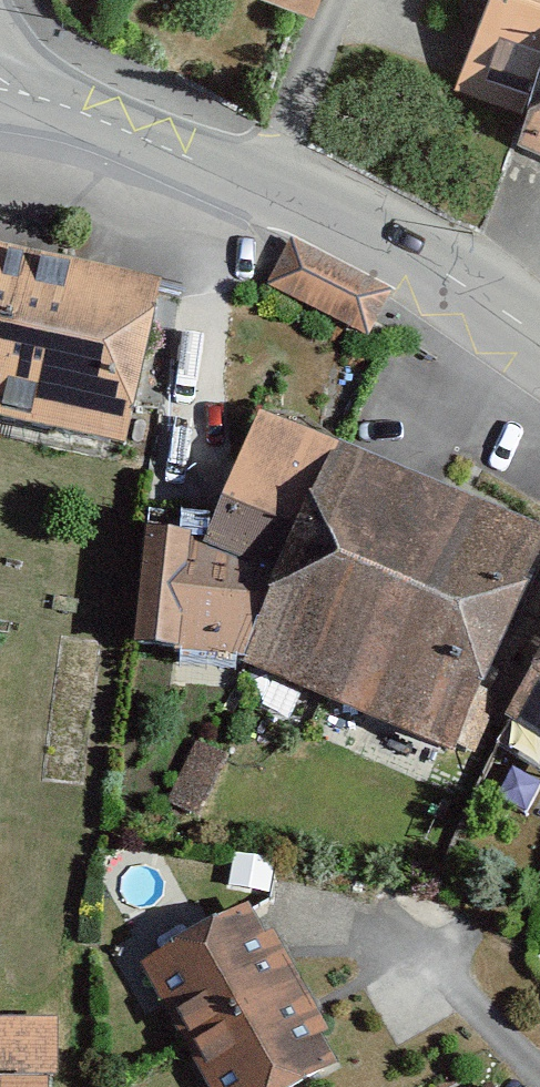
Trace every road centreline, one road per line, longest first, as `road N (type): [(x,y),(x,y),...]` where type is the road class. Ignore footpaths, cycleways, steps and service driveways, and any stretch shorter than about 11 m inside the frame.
road 1 (residential): [(539,343),(411,248),(270,185),(0,92)]

